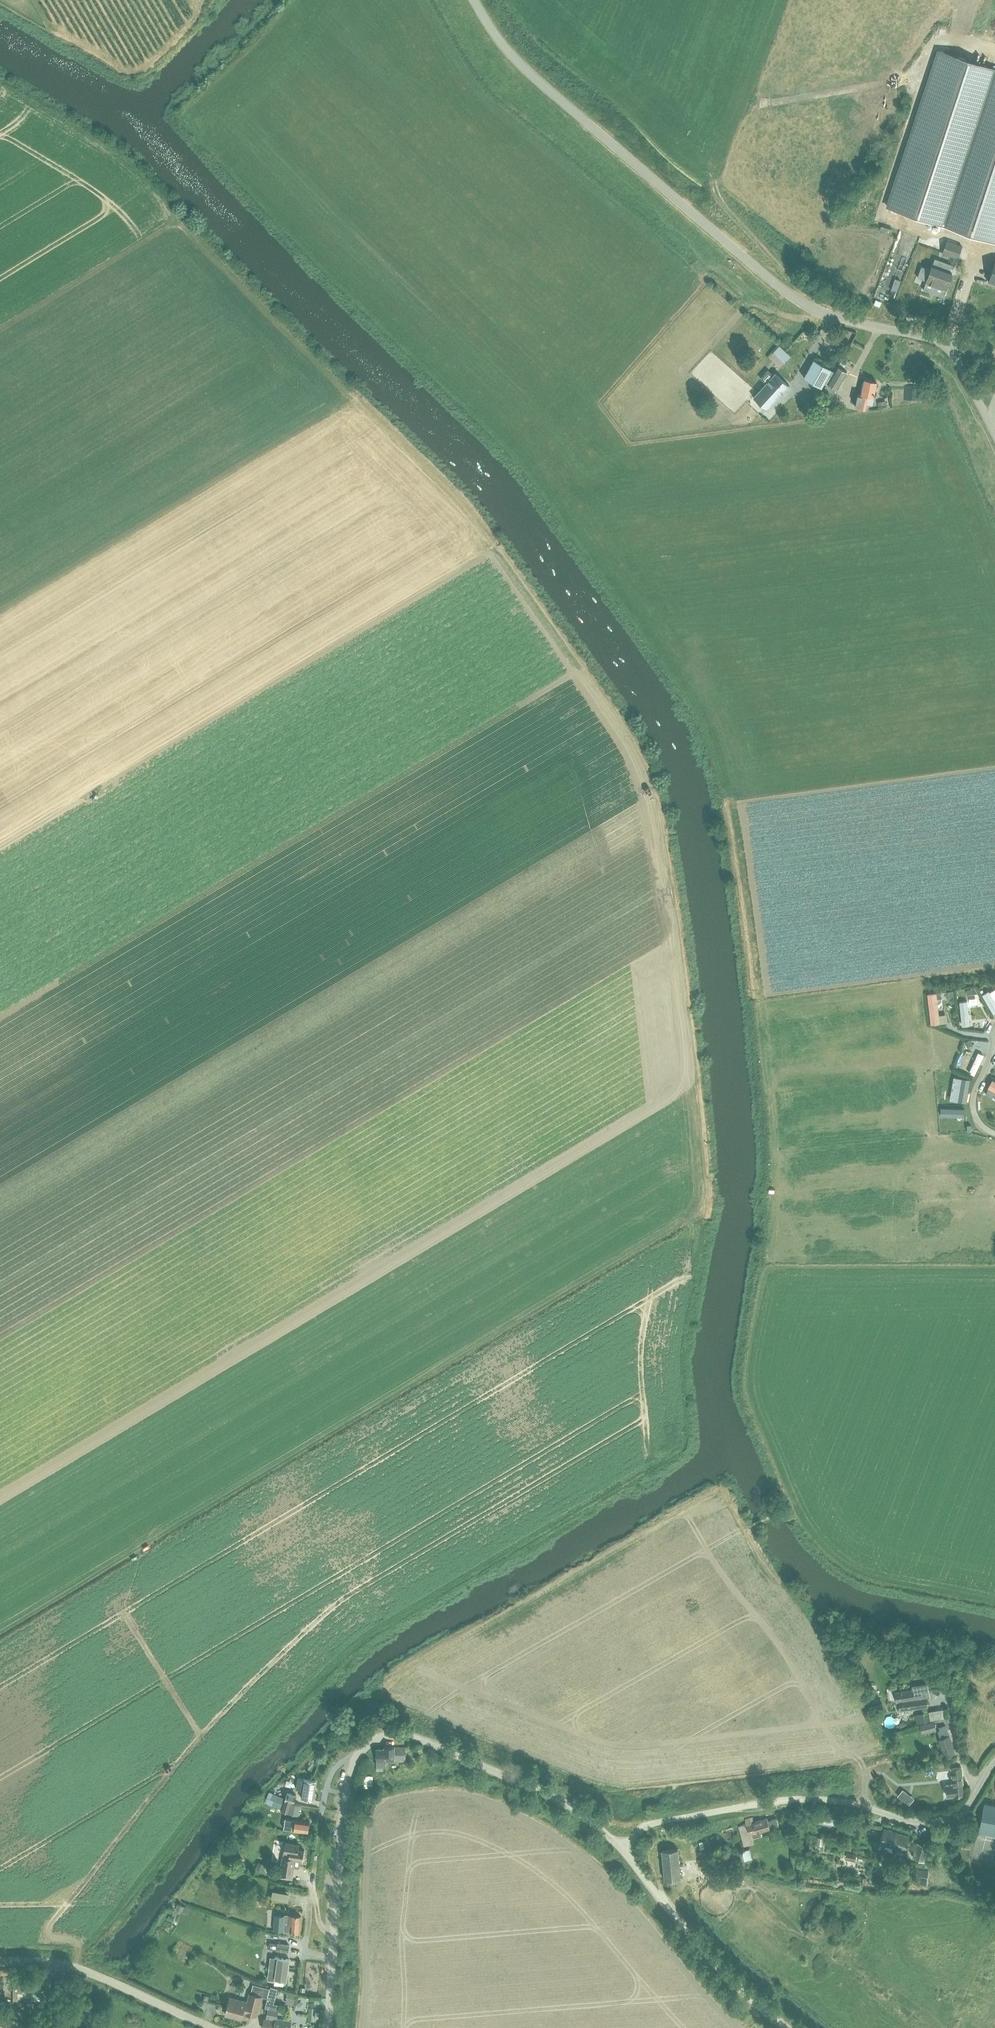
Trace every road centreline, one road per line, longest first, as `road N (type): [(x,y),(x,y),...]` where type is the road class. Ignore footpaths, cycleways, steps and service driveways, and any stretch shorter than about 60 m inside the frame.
road 1 (tertiary): [(950,342),(846,319),(784,288),(518,59),(477,0)]
road 2 (unclassified): [(623,1849),(650,1824),(808,1798),(941,1822),(965,1810),(994,1761)]
road 3 (unclassified): [(623,1849),(559,1798),(413,1737),(376,1740),(356,1758)]
road 4 (unclassified): [(327,2027),(345,1793),(356,1758)]
road 5 (unclassified): [(787,2027),(713,1961),(623,1849)]
road 6 (unclassified): [(0,1962),(88,1972),(211,2027)]

